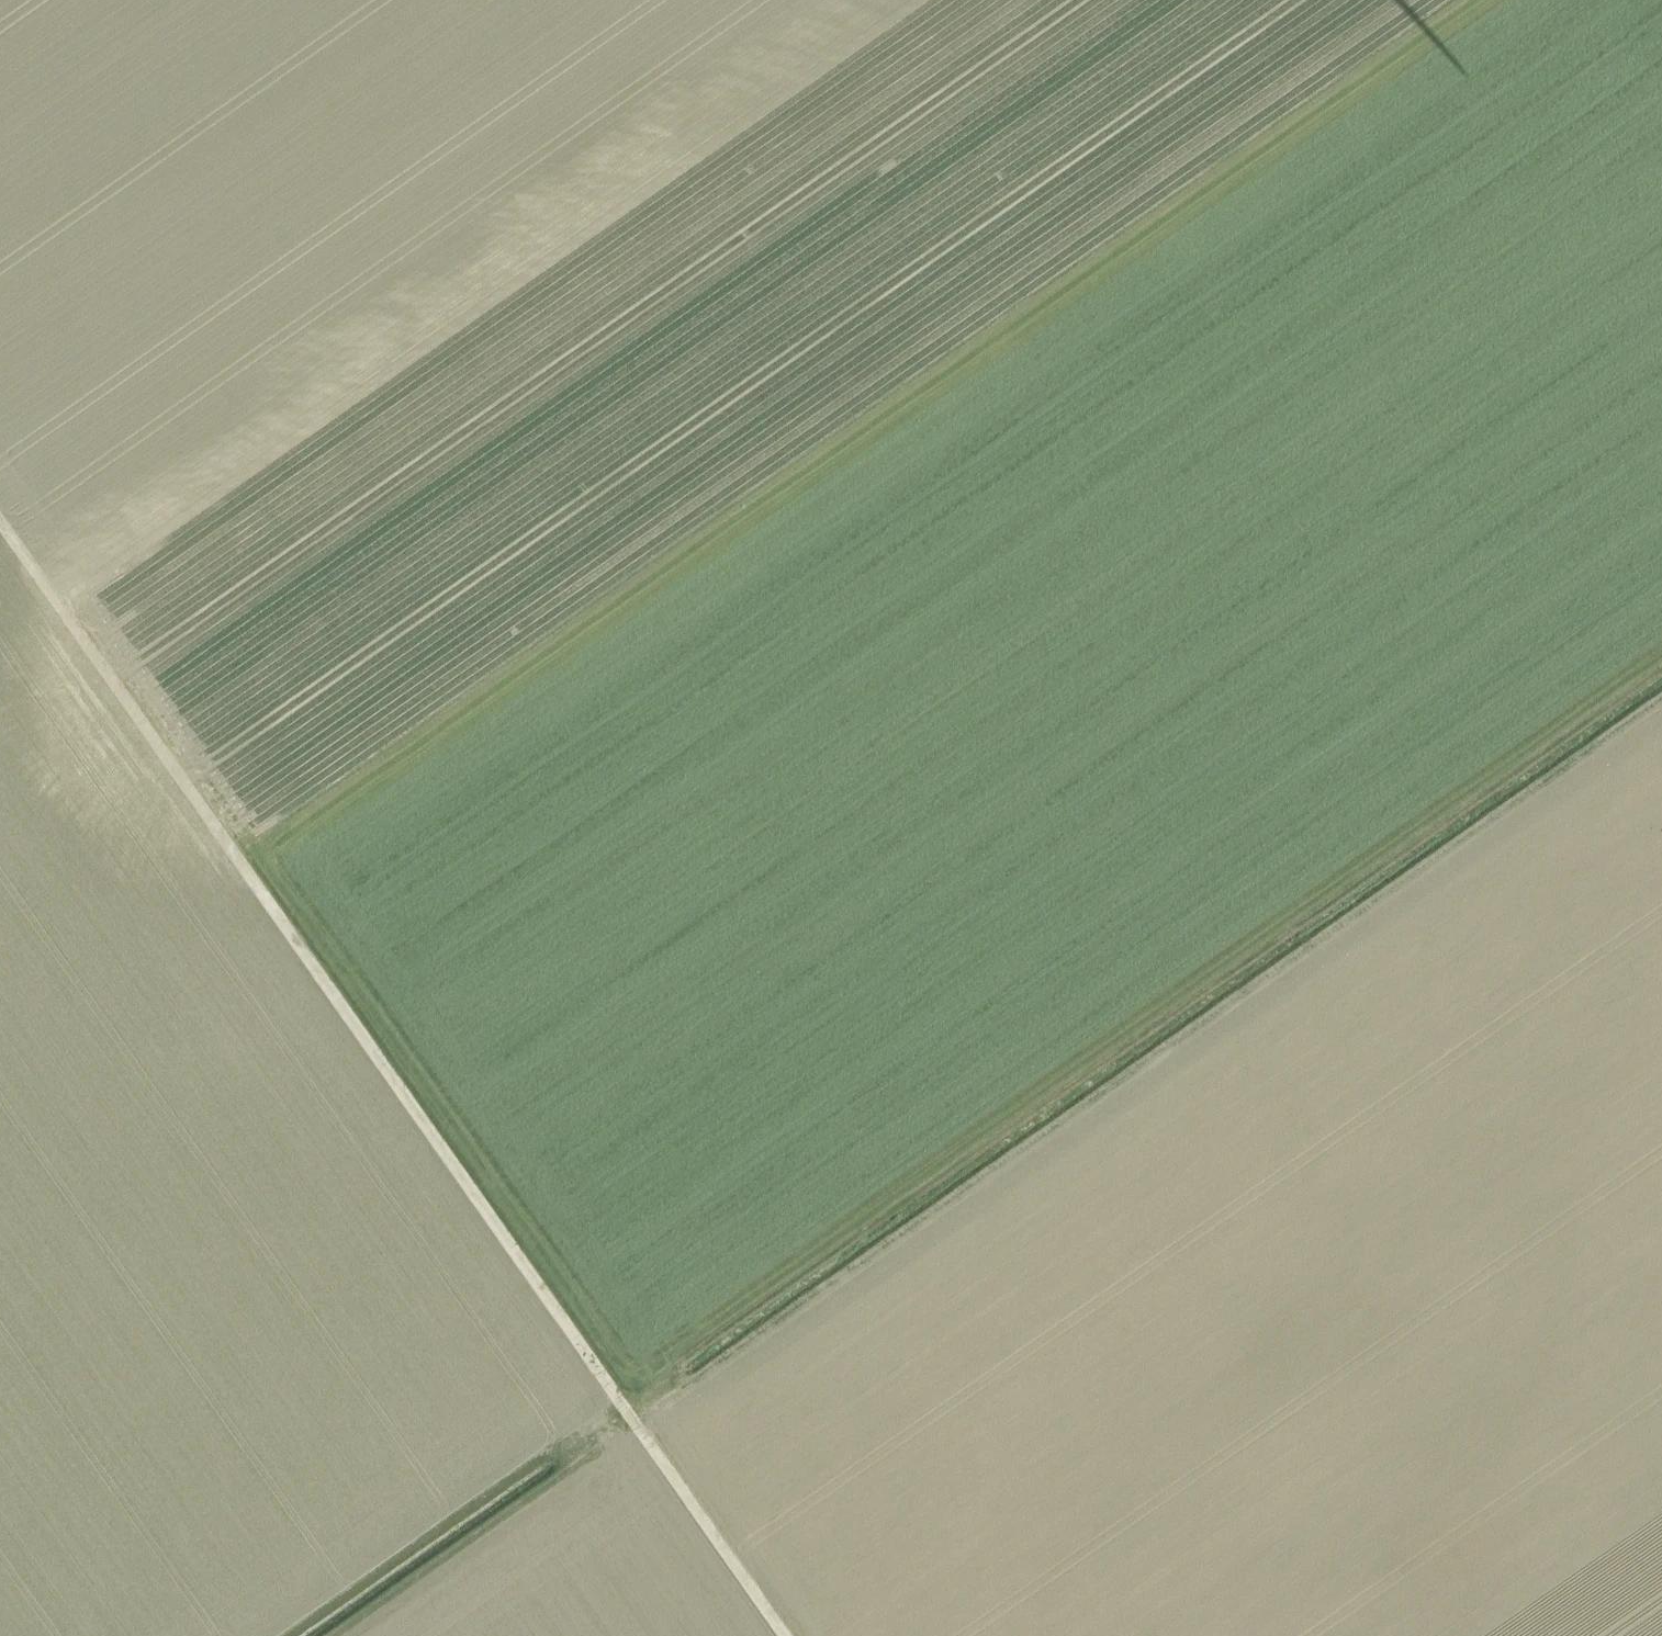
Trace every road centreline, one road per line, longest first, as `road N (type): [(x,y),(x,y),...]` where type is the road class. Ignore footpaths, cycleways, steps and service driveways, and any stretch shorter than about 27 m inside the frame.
road 1 (track): [(0,517),(787,1635)]

